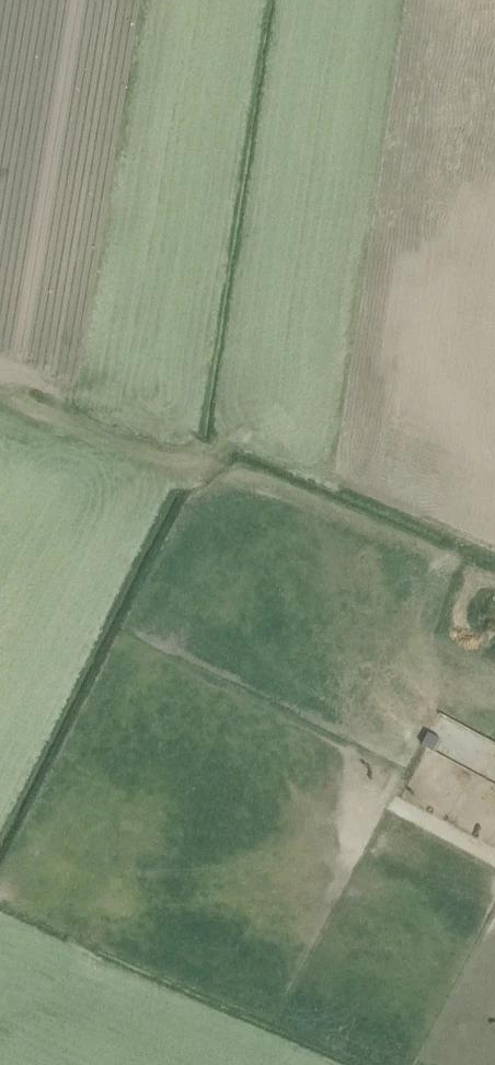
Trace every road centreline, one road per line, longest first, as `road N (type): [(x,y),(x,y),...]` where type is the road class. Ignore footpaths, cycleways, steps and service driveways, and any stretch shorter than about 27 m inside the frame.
road 1 (track): [(0,388),(176,465),(262,480),(494,586)]

